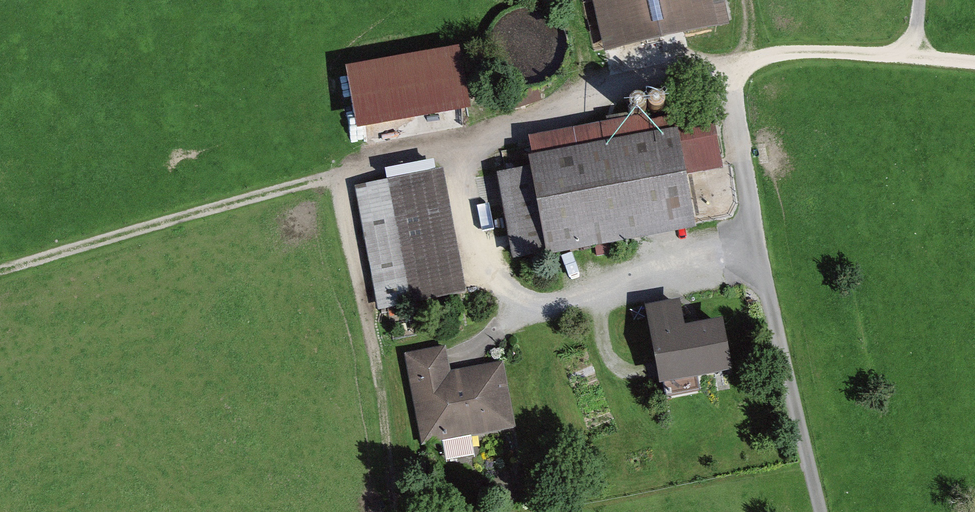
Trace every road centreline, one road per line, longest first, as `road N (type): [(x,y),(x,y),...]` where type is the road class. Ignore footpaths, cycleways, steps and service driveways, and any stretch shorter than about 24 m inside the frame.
road 1 (track): [(731,76),(623,83),(458,142),(464,195),(495,274),(511,293),(545,303),(760,255)]
road 2 (track): [(0,271),(458,142)]
road 3 (track): [(731,76),(762,270),(824,511)]
road 4 (track): [(394,511),(344,174)]
road 5 (track): [(910,55),(770,56),(731,76)]
road 6 (track): [(917,0),(910,55),(974,63)]

